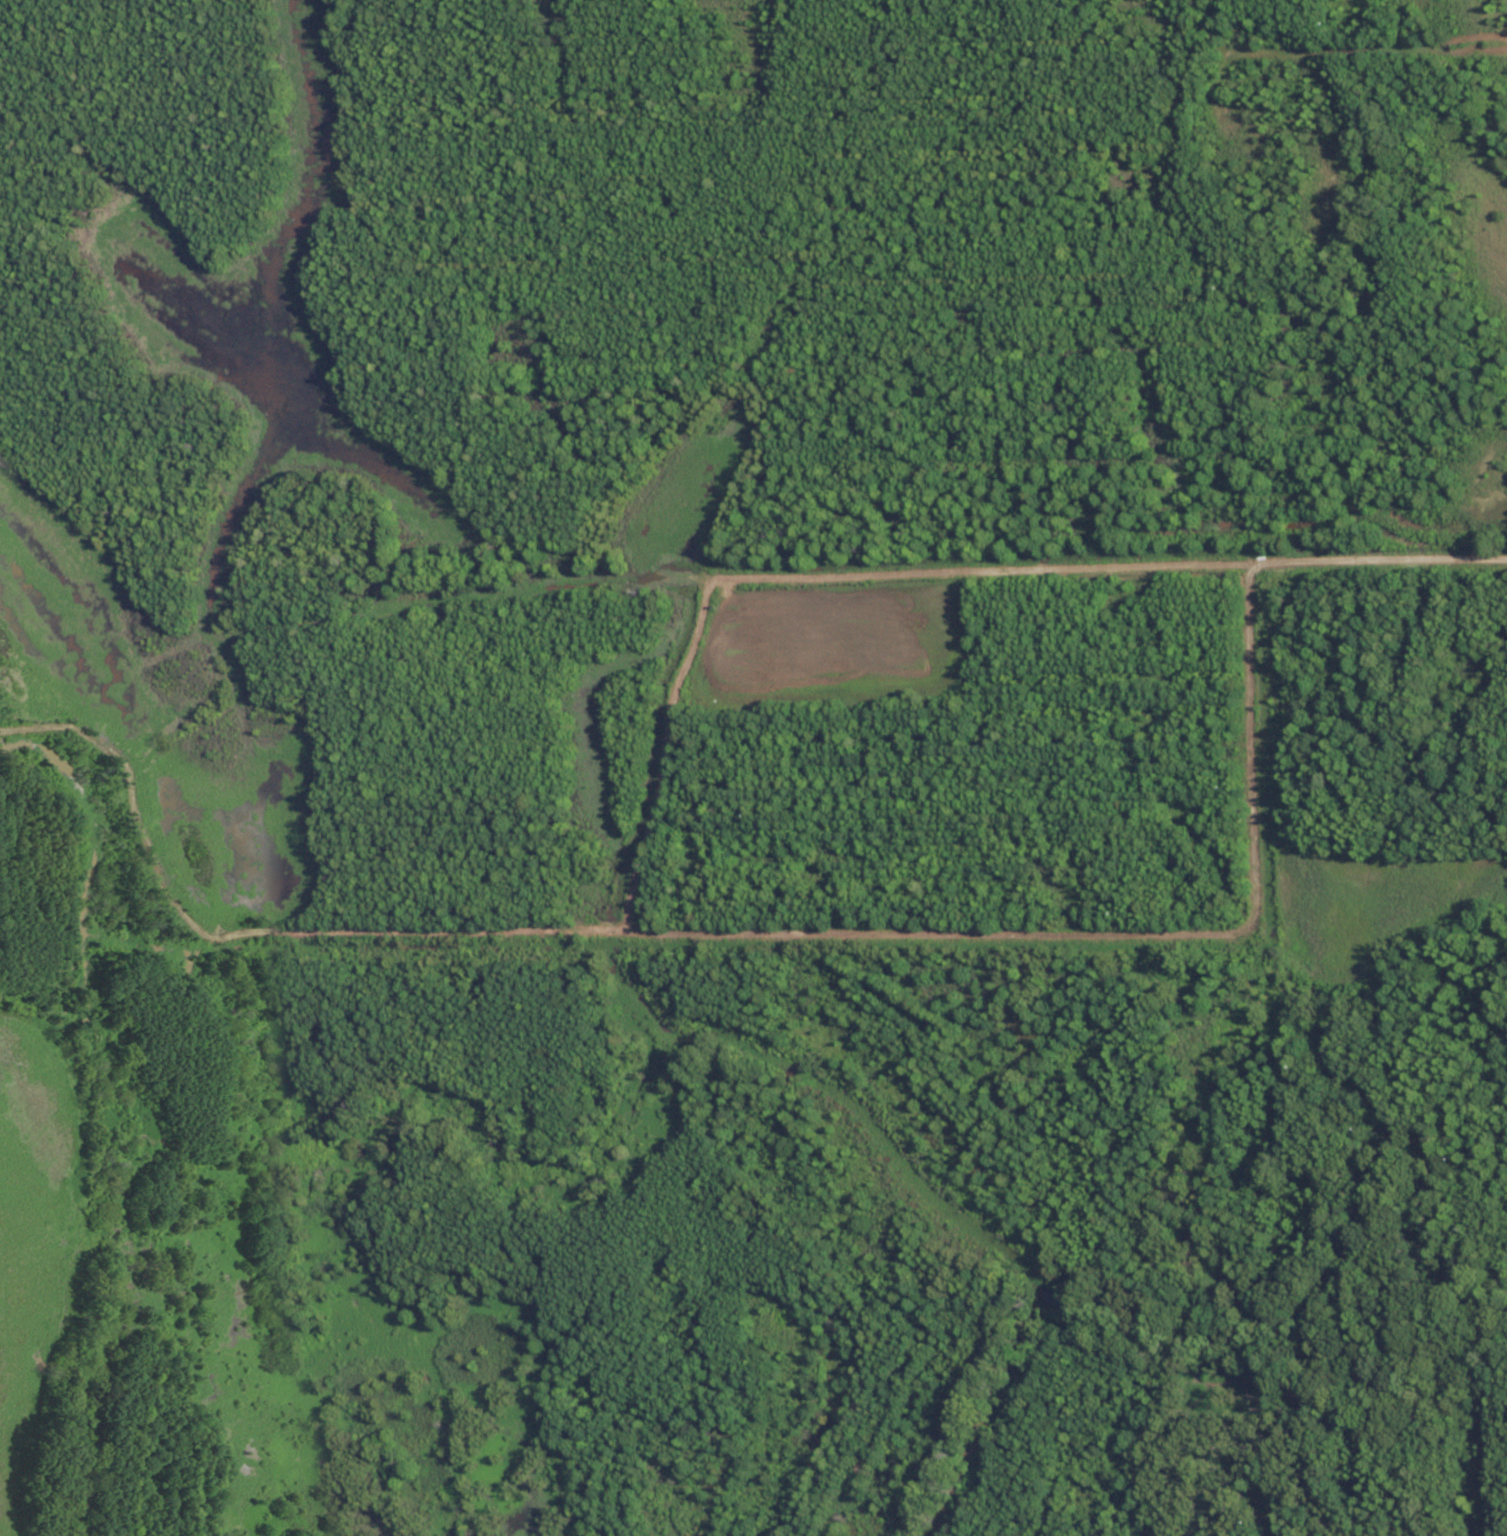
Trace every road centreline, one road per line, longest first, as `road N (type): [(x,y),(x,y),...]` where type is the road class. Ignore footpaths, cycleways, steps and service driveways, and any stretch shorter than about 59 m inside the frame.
road 1 (track): [(1506,555),(69,567),(35,611),(27,654),(32,707),(68,818),(52,890),(61,962),(38,990),(0,990)]

